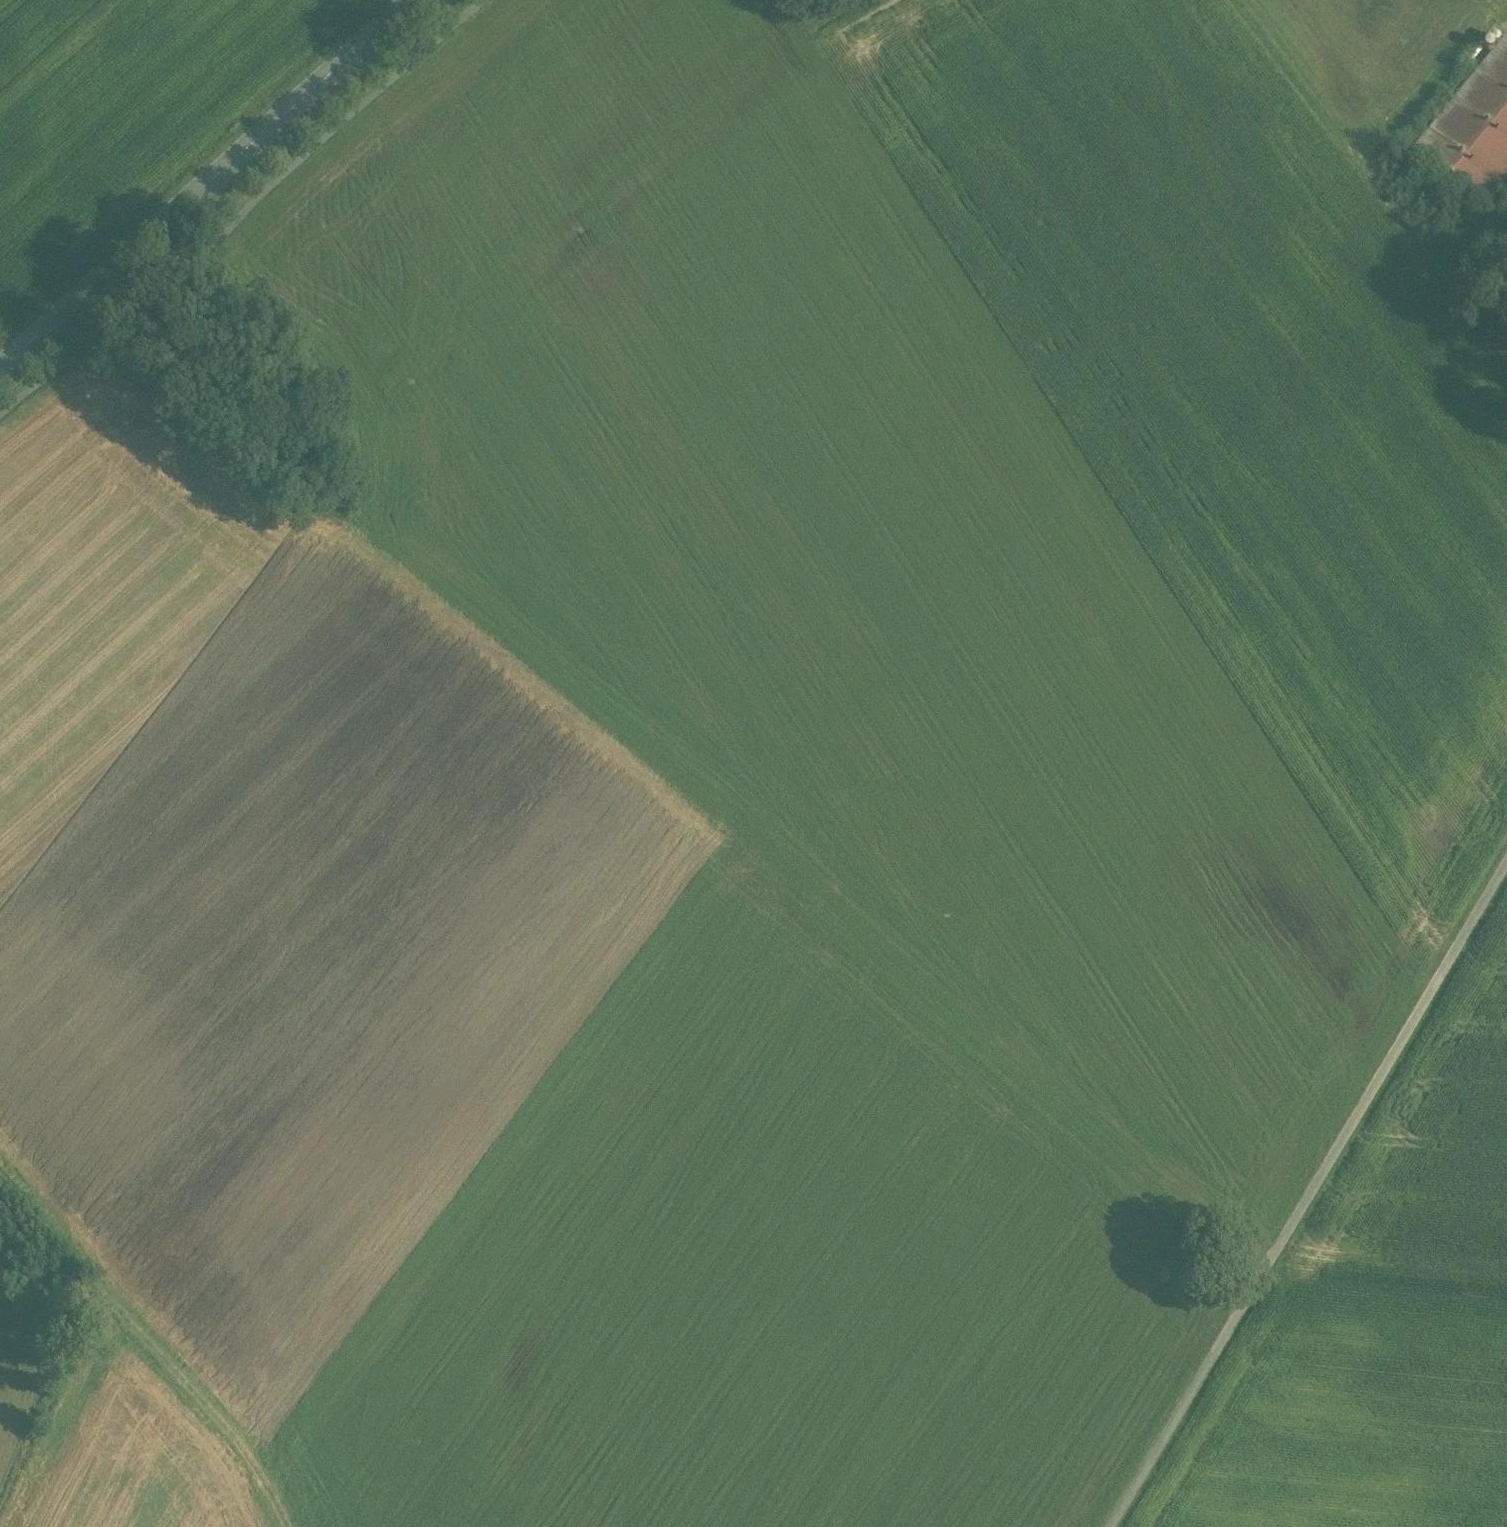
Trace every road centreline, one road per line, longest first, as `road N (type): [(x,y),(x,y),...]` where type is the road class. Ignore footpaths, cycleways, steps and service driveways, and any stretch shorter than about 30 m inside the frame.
road 1 (tertiary): [(0,370),(411,0)]
road 2 (track): [(294,1526),(275,1487),(0,1182)]

